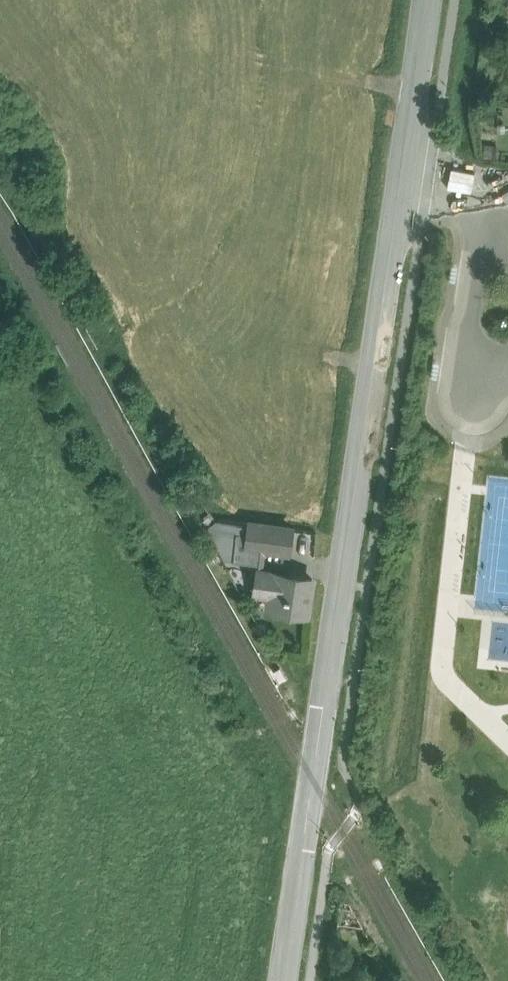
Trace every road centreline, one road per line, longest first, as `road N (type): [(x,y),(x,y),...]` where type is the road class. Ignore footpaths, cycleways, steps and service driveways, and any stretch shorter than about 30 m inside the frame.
road 1 (secondary): [(401,179),(283,980)]
road 2 (secondary): [(427,0),(401,179)]

